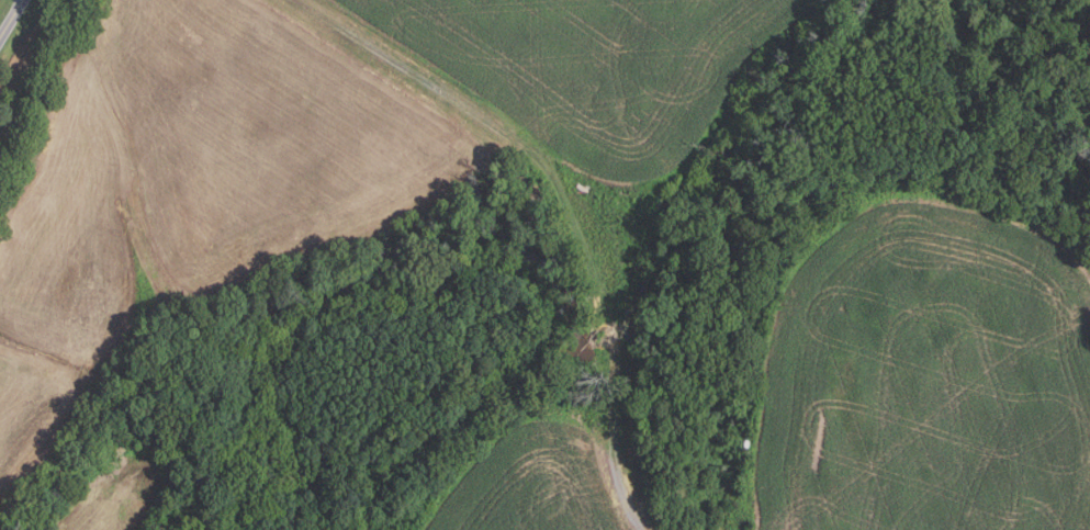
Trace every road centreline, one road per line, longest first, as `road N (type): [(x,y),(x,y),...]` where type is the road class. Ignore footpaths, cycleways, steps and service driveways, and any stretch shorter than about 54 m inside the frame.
road 1 (track): [(637,529),(621,495),(616,377),(597,289),(570,202),(547,165),(299,0)]

